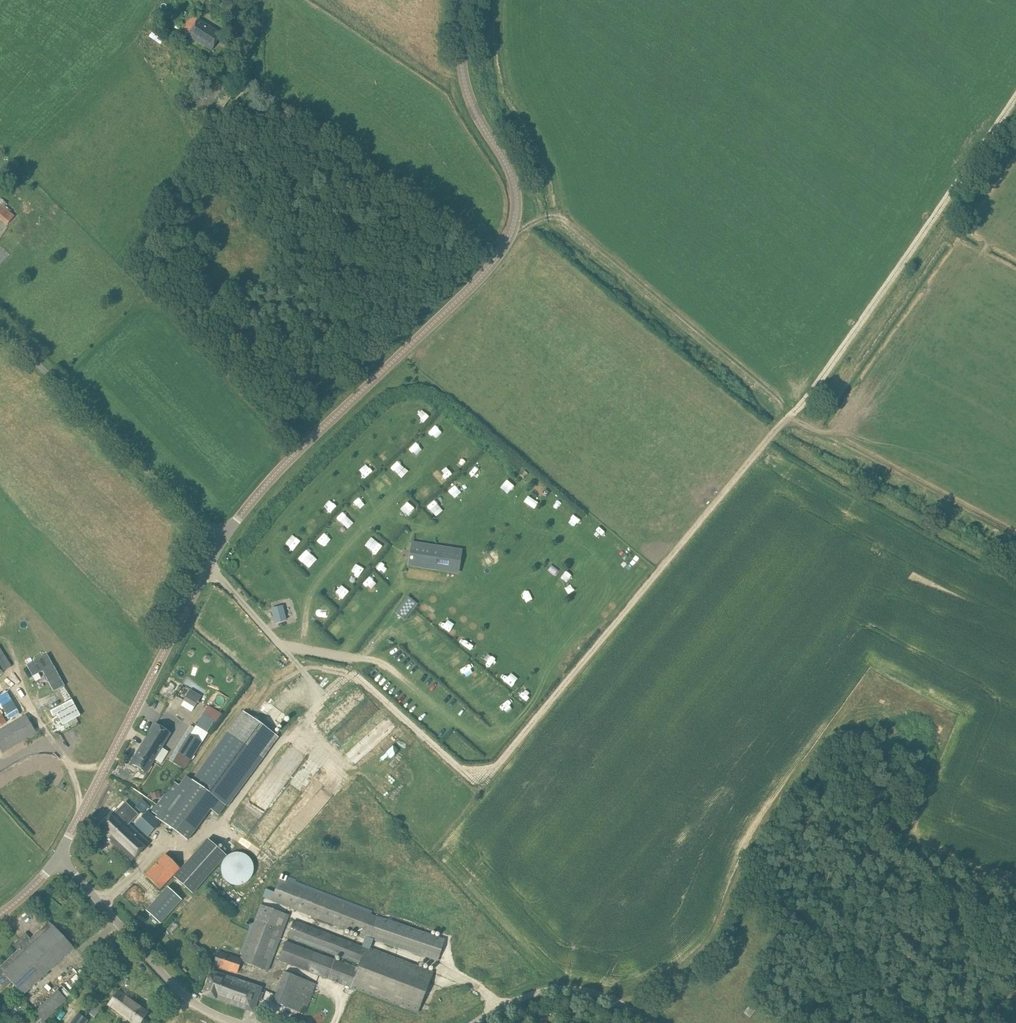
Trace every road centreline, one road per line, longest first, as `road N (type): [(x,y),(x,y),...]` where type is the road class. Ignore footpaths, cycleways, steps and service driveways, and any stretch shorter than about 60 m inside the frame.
road 1 (tertiary): [(226,539),(269,483),(458,302),(507,243),(515,190),(466,89),(462,0)]
road 2 (track): [(1015,131),(809,433)]
road 3 (tertiary): [(60,856),(226,539)]
road 4 (track): [(551,224),(809,433)]
road 5 (track): [(497,259),(360,153),(238,78)]
road 6 (unclassified): [(226,539),(0,323)]
road 7 (tertiary): [(234,1022),(190,1002),(163,977),(60,856)]
road 8 (residential): [(655,1022),(614,998),(552,988),(474,1022)]

